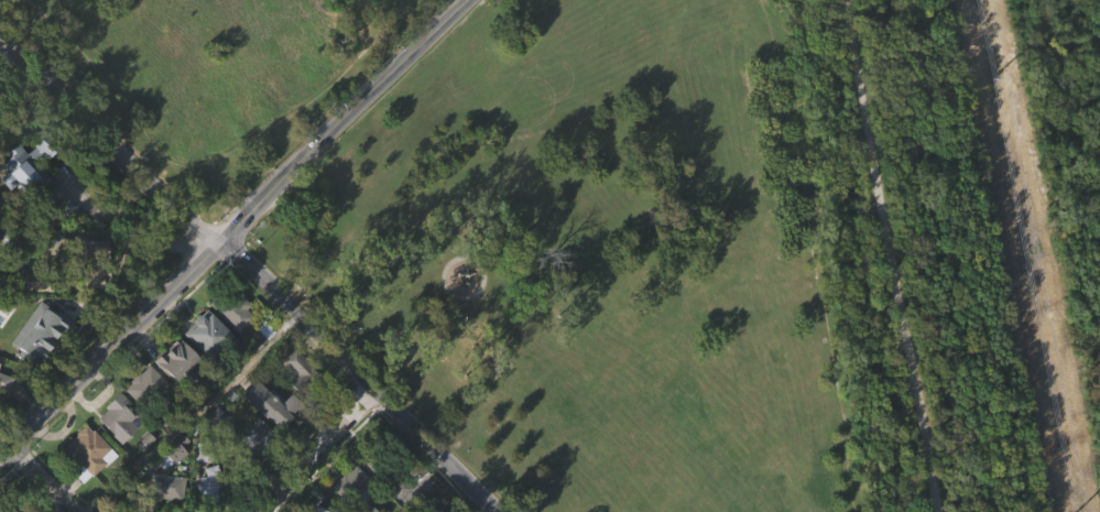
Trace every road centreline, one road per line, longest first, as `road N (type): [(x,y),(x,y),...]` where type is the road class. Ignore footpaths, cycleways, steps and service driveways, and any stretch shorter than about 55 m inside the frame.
road 1 (residential): [(496,511),(220,246)]
road 2 (tertiary): [(220,246),(473,0)]
road 3 (tertiary): [(0,459),(220,246)]
road 4 (residential): [(220,246),(0,36)]
road 5 (residential): [(276,511),(380,393)]

